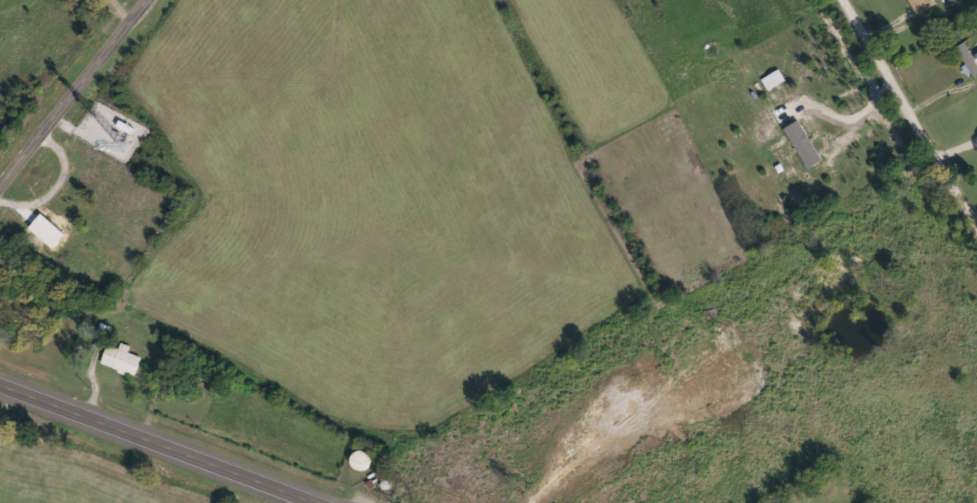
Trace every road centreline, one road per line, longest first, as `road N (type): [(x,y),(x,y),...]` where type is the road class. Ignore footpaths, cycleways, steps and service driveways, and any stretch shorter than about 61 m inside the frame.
road 1 (primary): [(0,377),(337,502)]
road 2 (residential): [(976,225),(846,0)]
road 3 (secondary): [(139,0),(0,172)]

